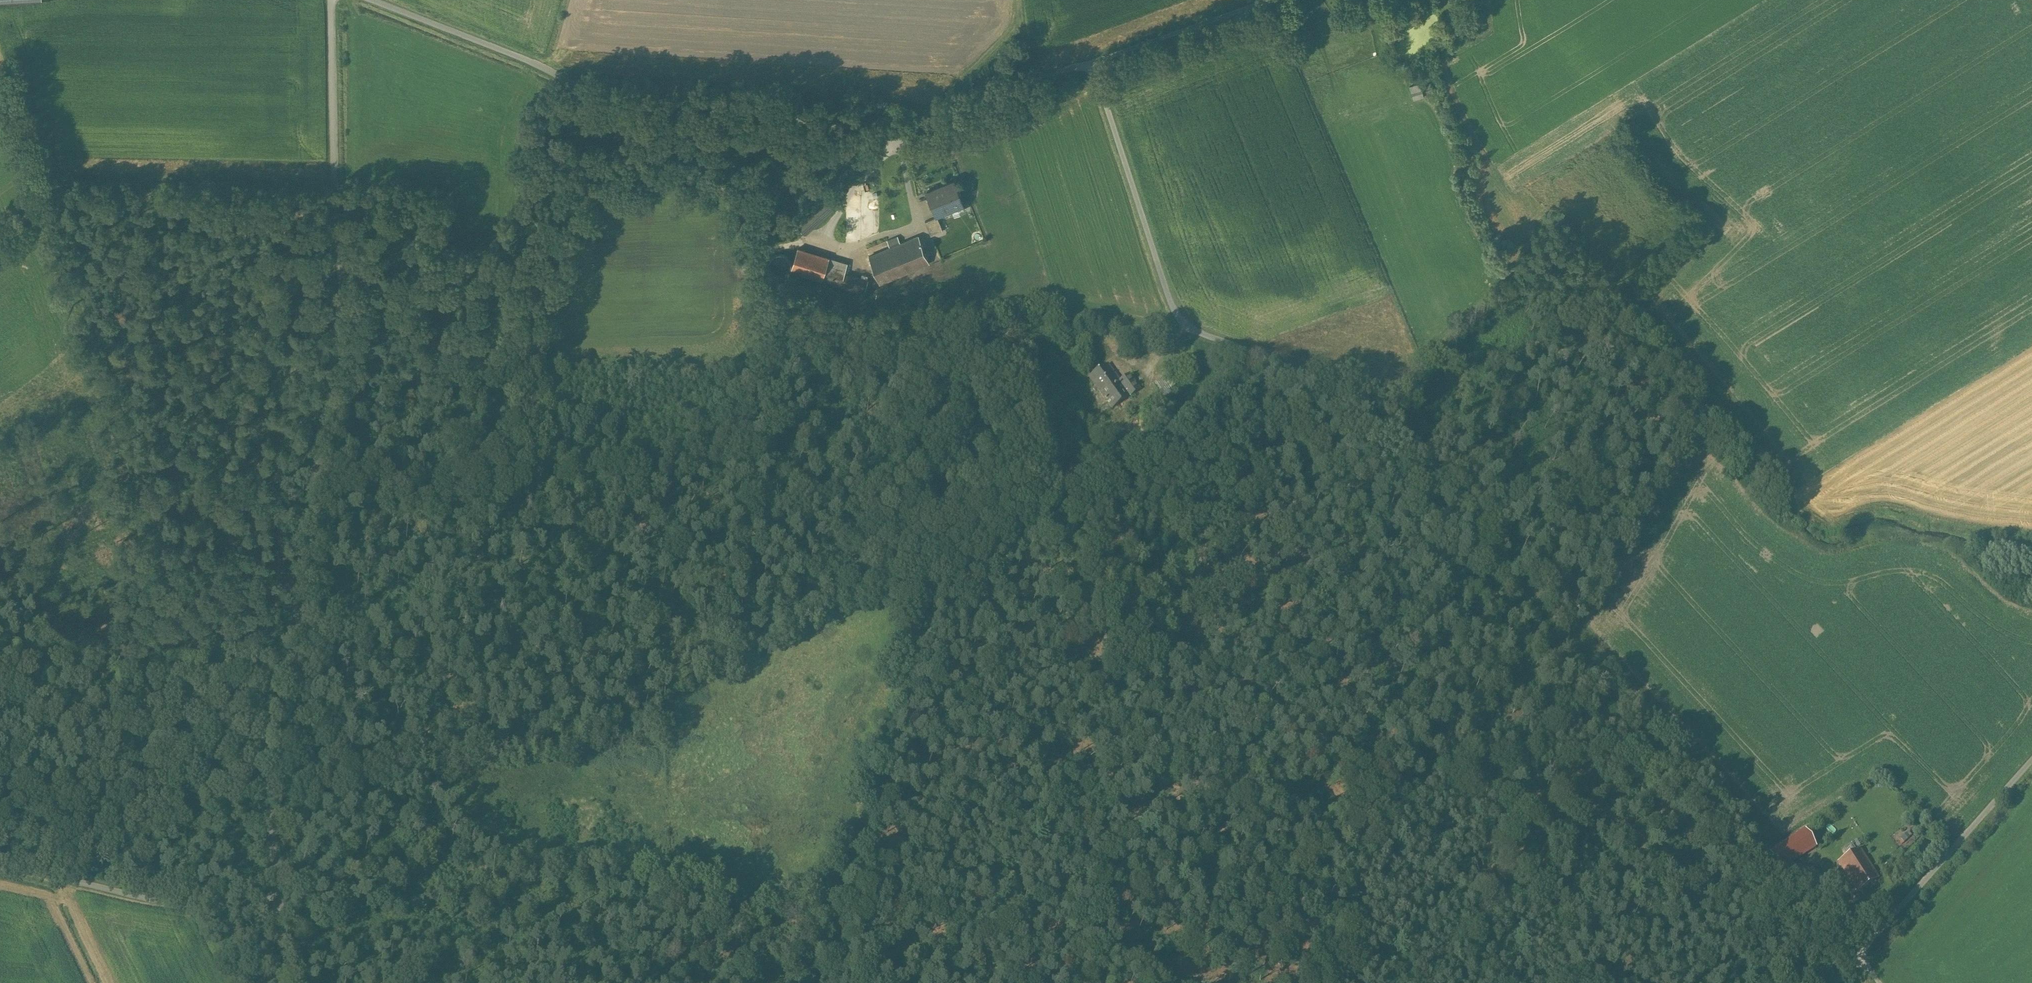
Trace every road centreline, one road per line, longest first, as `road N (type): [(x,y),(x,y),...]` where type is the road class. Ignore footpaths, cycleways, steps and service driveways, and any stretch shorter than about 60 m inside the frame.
road 1 (unclassified): [(371,0),(588,89),(874,131),(910,128),(1094,63),(1183,323),(1276,357),(1300,378),(1843,970)]
road 2 (unclassified): [(286,902),(271,774),(342,286),(331,0)]
road 3 (track): [(291,648),(561,590),(585,707),(581,760)]
road 4 (unclassified): [(0,860),(155,901),(286,902)]
road 5 (unclassified): [(1843,970),(2031,760)]

